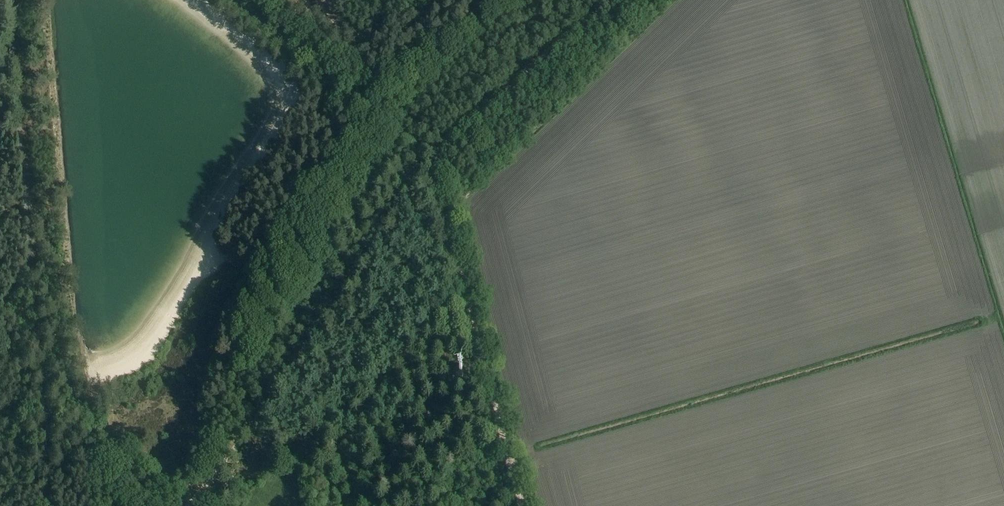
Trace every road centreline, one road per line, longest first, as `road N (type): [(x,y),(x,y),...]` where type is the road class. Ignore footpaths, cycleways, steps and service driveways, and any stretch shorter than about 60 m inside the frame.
road 1 (track): [(525,505),(428,156),(613,0)]
road 2 (track): [(188,505),(278,388),(419,161)]
road 3 (track): [(419,161),(402,133),(354,90),(327,0)]

